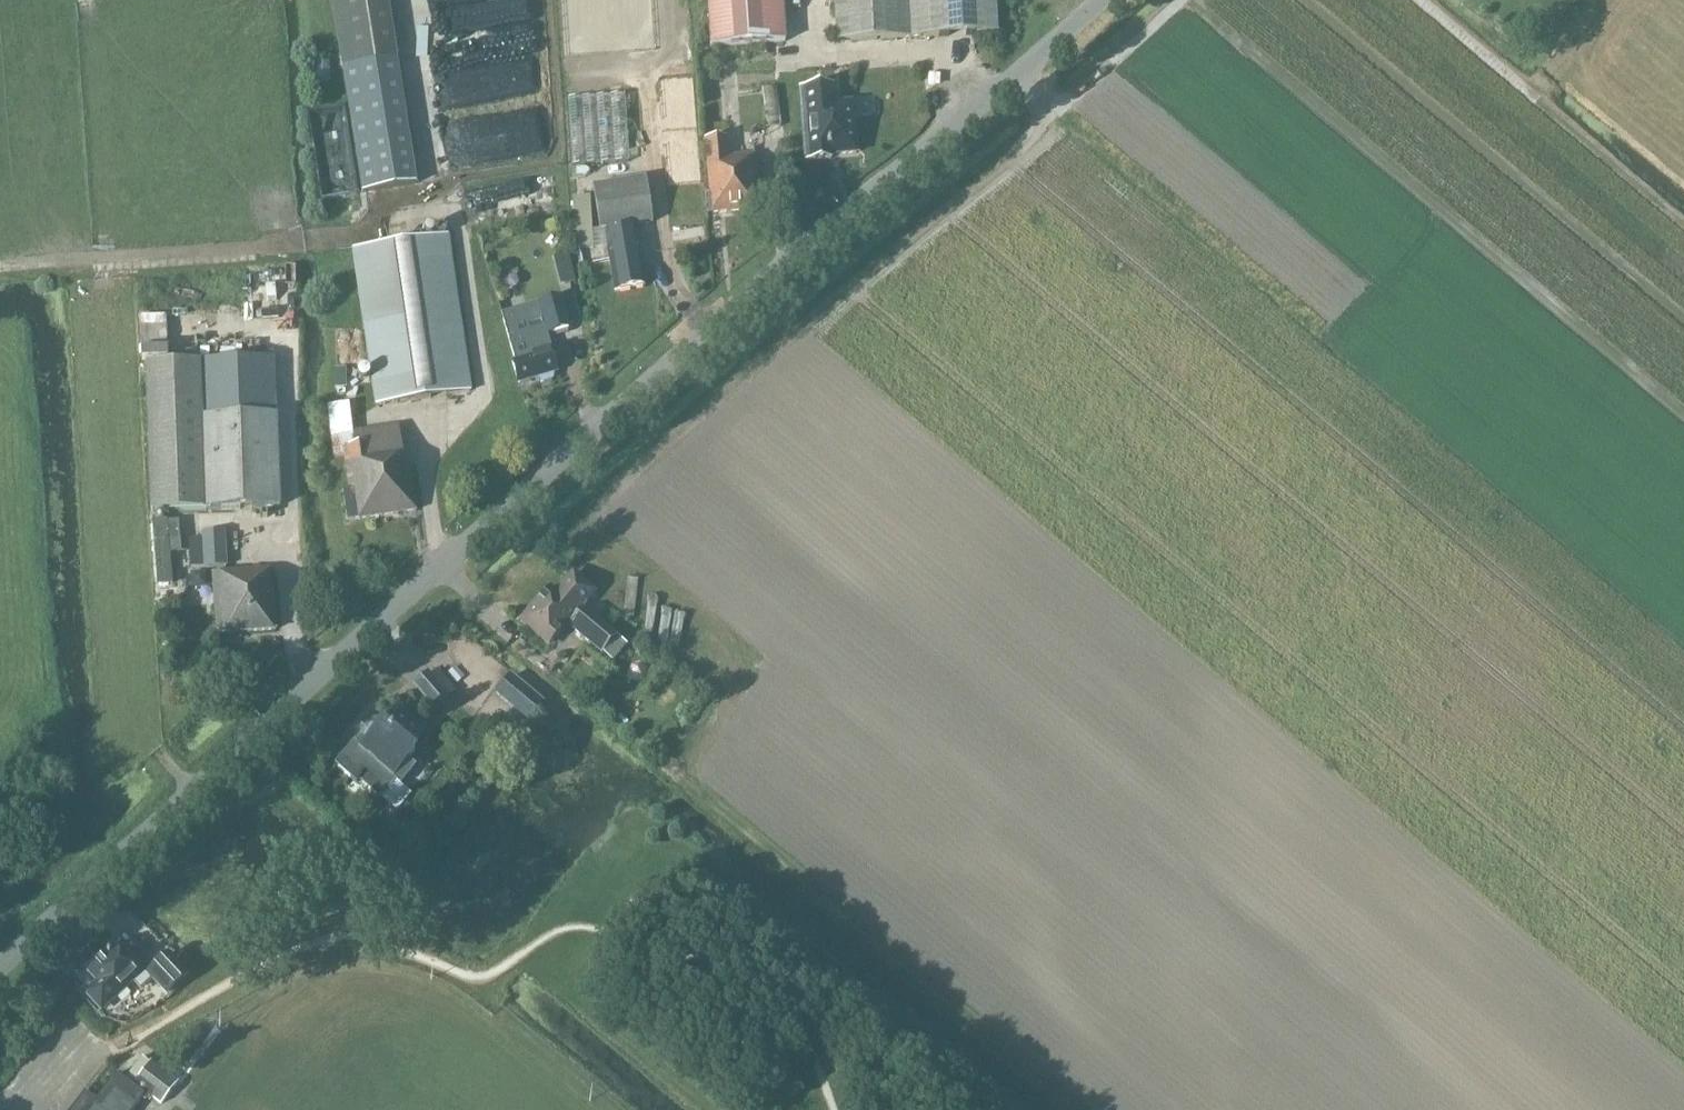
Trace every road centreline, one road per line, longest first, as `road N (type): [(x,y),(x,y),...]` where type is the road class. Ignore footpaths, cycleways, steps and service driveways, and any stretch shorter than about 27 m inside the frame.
road 1 (unclassified): [(0,966),(1101,0)]
road 2 (track): [(457,220),(452,180),(555,161),(546,0)]

